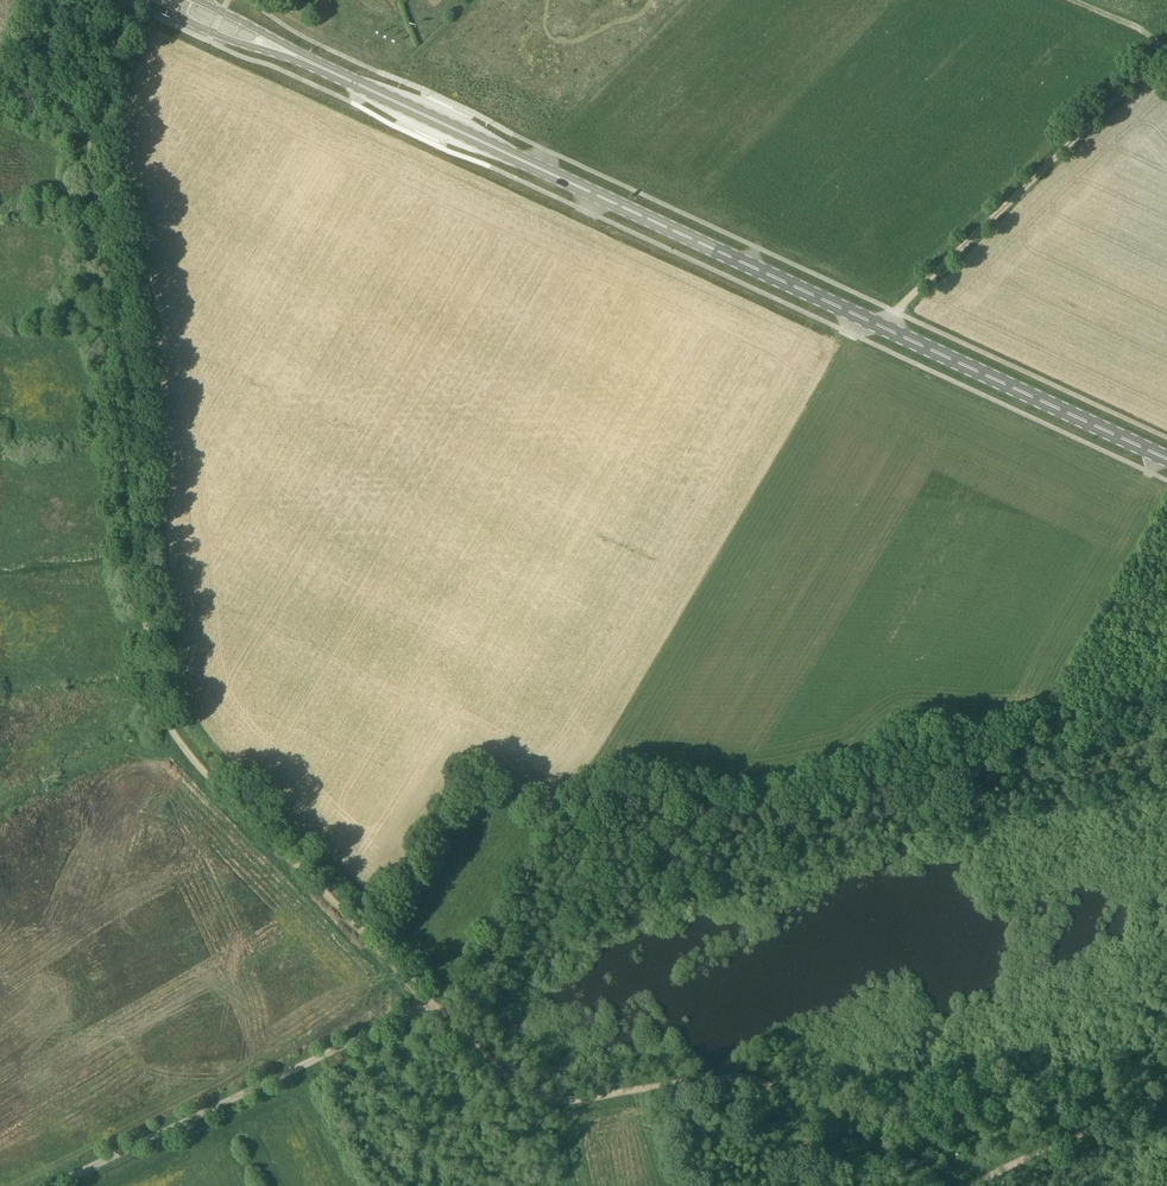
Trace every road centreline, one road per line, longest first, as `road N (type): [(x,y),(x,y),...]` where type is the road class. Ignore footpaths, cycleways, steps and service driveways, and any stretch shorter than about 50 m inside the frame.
road 1 (secondary): [(1166,460),(343,79)]
road 2 (track): [(825,1185),(784,1101),(759,1080),(736,1076),(569,1101),(516,1088),(179,746)]
road 3 (track): [(179,746),(159,708),(88,124),(64,104)]
road 4 (unclassified): [(54,1185),(431,1002)]
road 5 (track): [(1166,54),(899,312),(890,332)]
road 6 (track): [(975,1185),(1166,1094)]
road 7 (track): [(179,746),(135,745),(0,813)]
road 8 (secondary): [(182,19),(343,79)]
road 9 (secondary): [(343,79),(196,0)]

